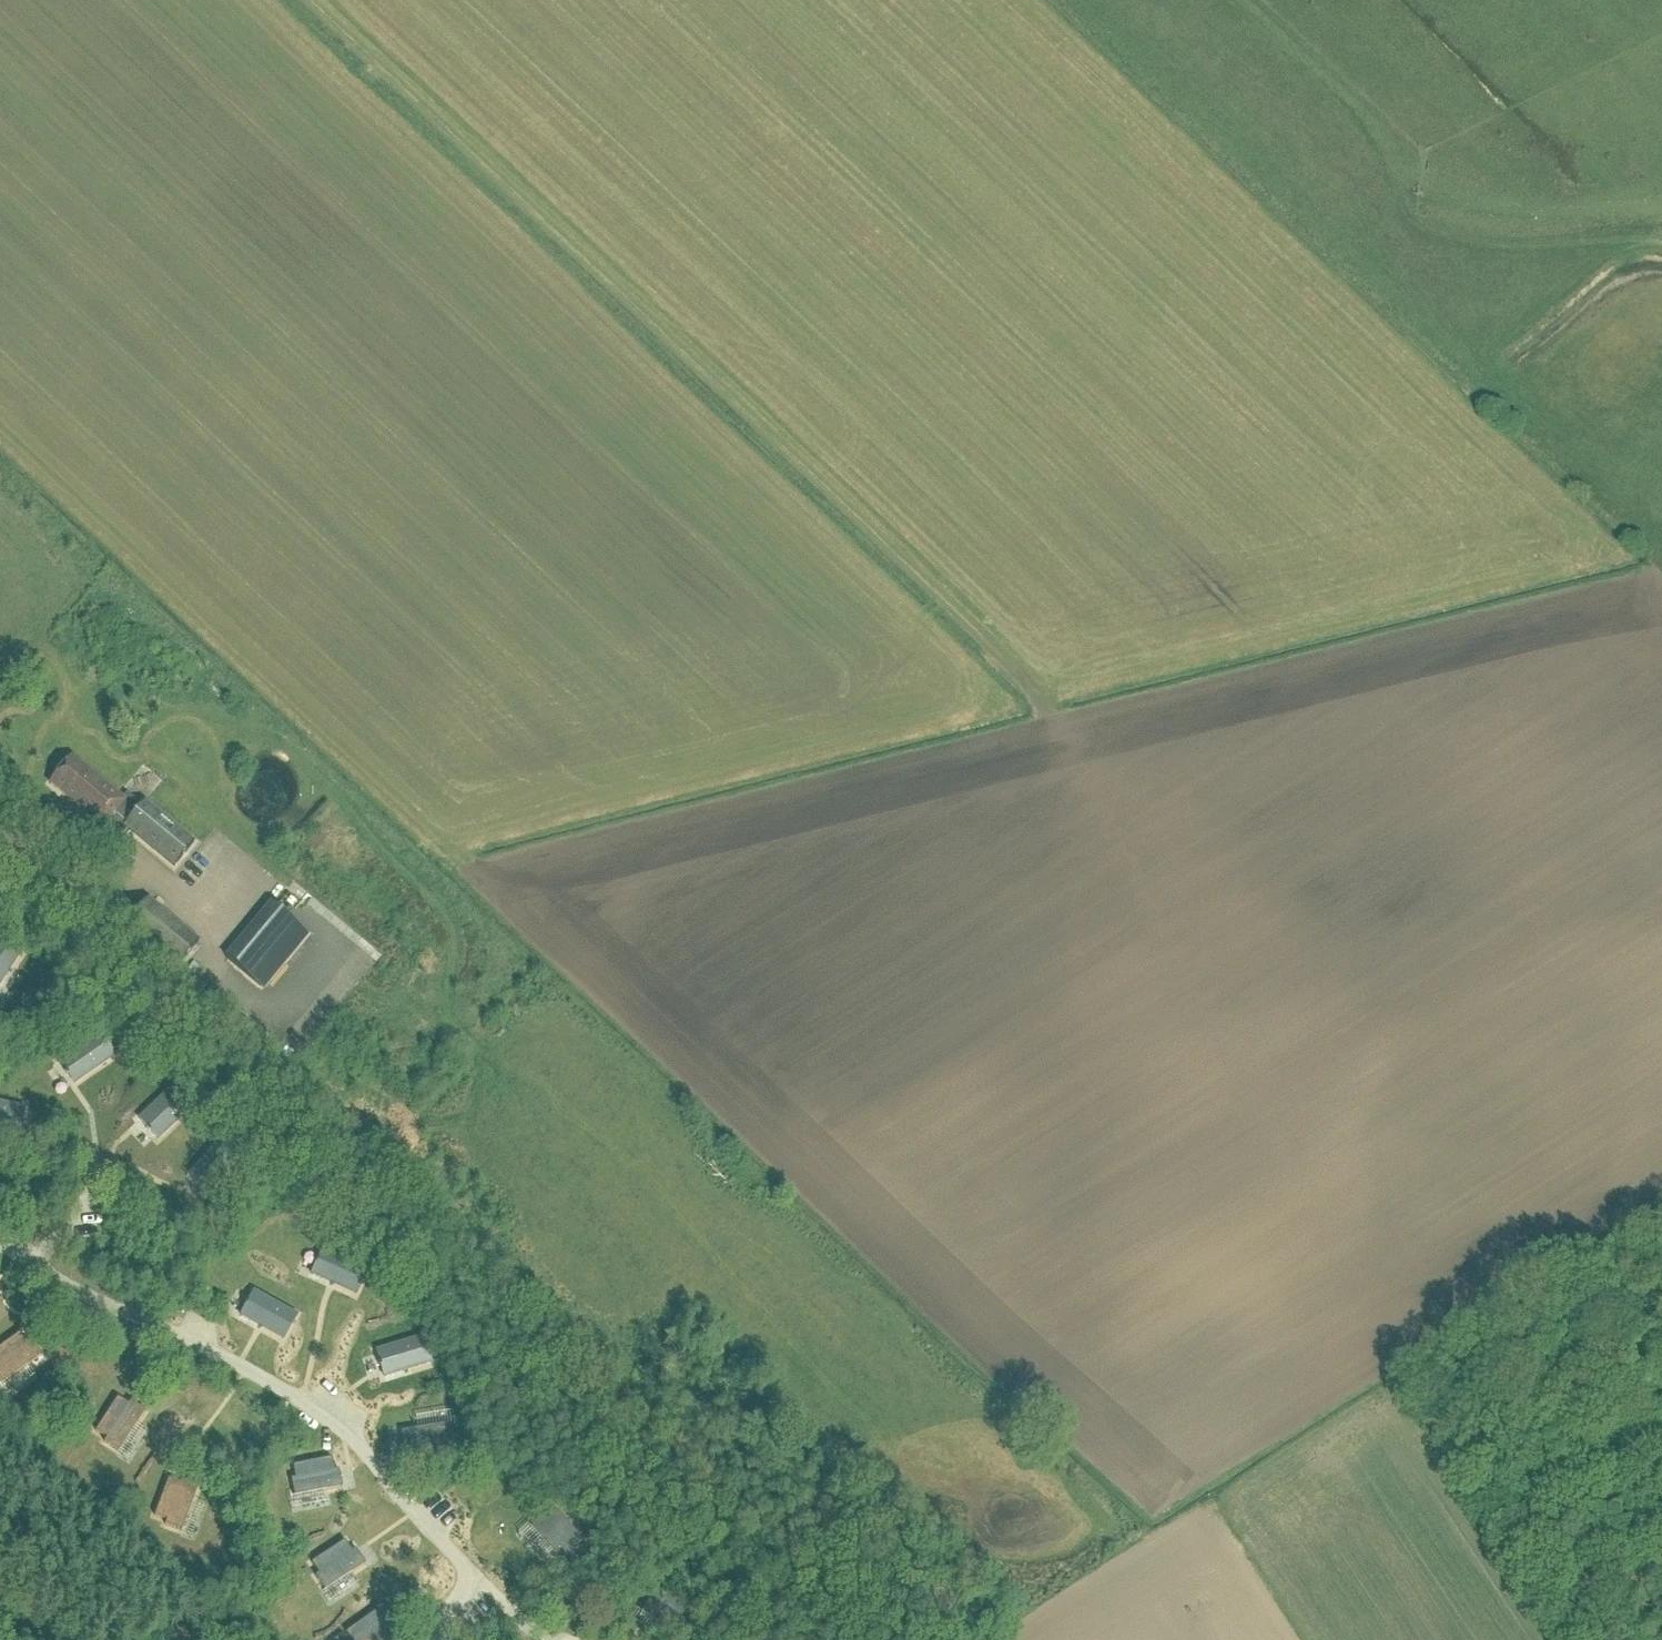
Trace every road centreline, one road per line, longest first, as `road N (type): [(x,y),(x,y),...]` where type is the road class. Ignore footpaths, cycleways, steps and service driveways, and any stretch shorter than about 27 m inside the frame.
road 1 (track): [(1661,238),(1507,240),(1402,216),(1348,100),(1241,0)]

